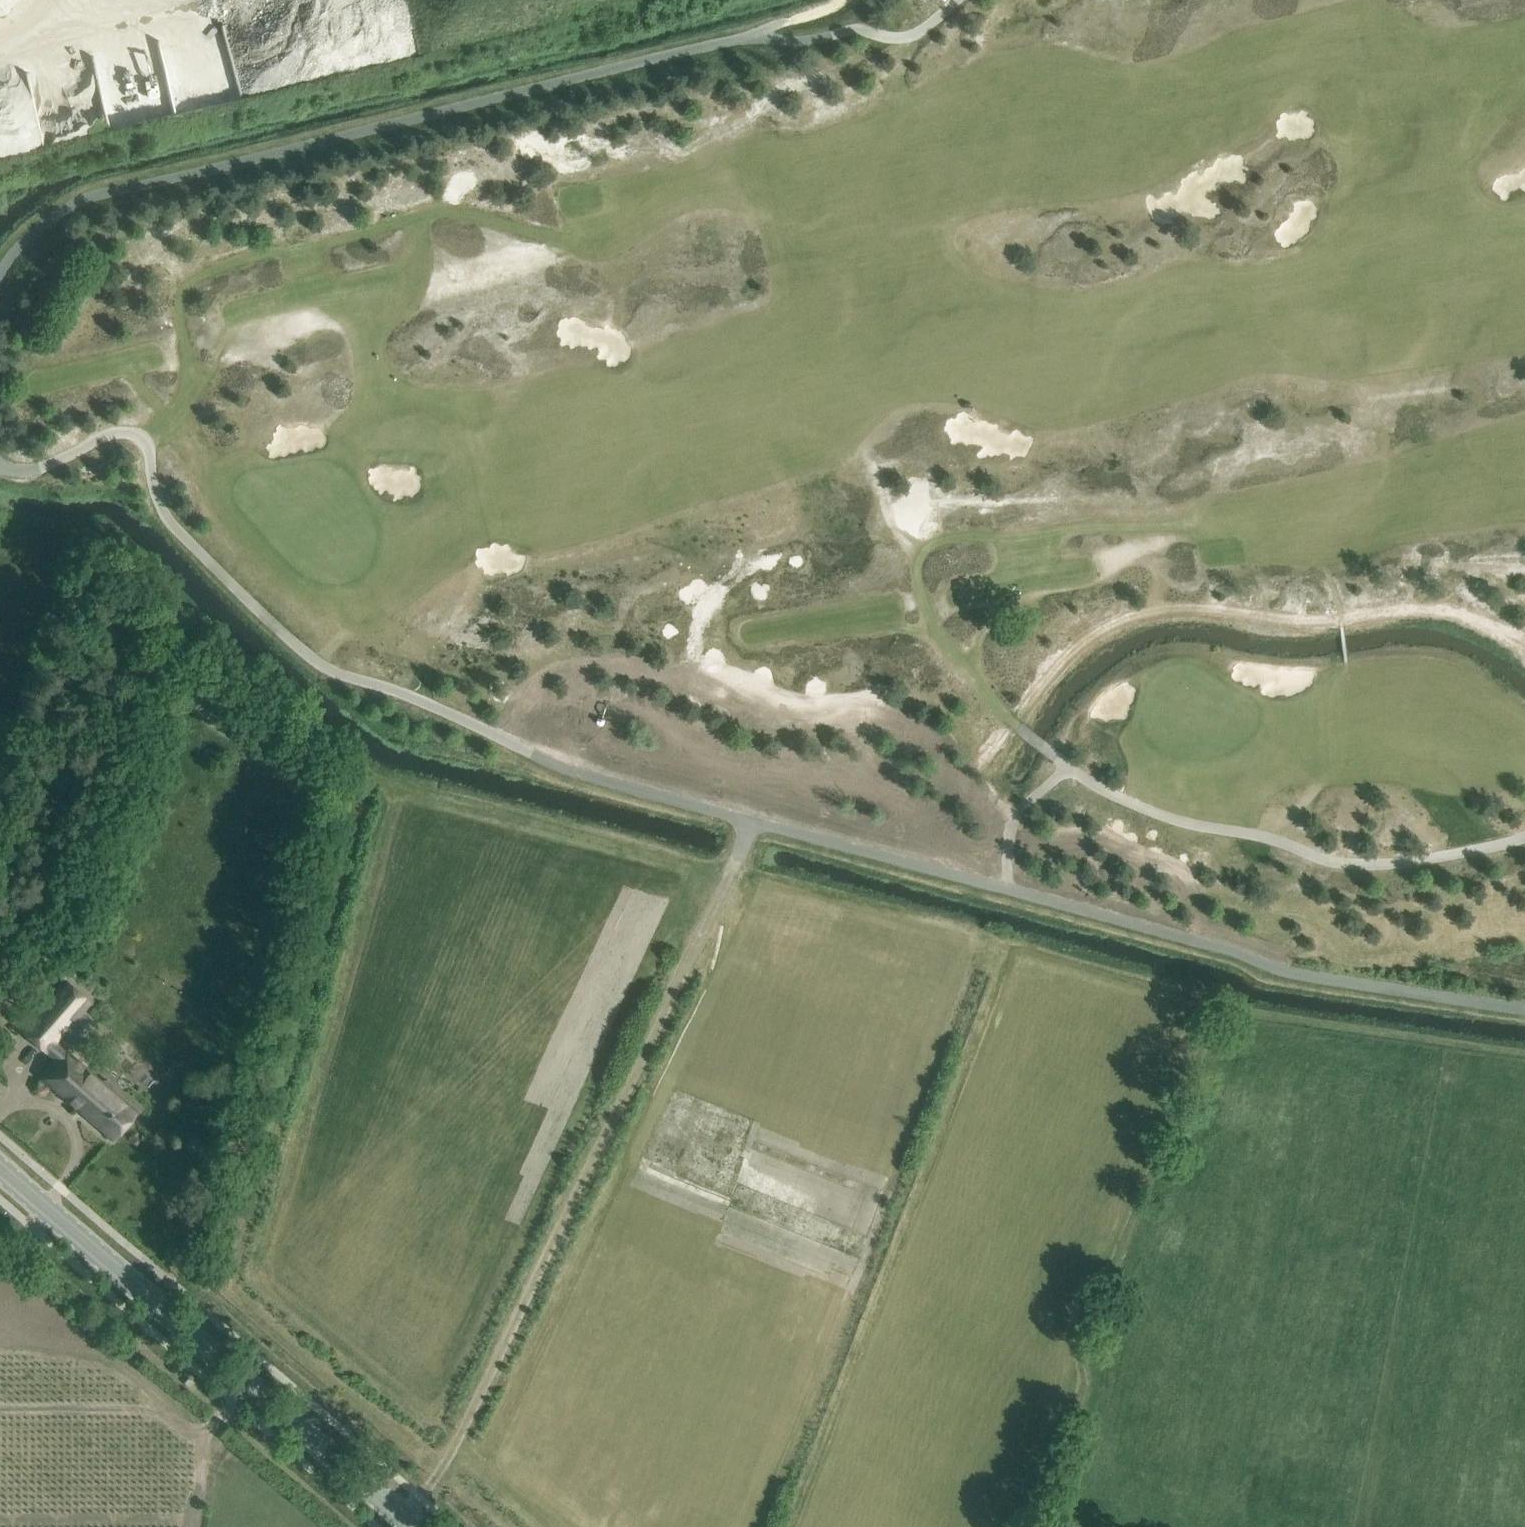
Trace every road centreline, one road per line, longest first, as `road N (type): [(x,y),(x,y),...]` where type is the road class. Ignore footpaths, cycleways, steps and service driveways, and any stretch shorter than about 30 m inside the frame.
road 1 (track): [(407,1518),(443,1463),(726,885),(750,820)]
road 2 (secondary): [(418,1526),(0,1168)]

